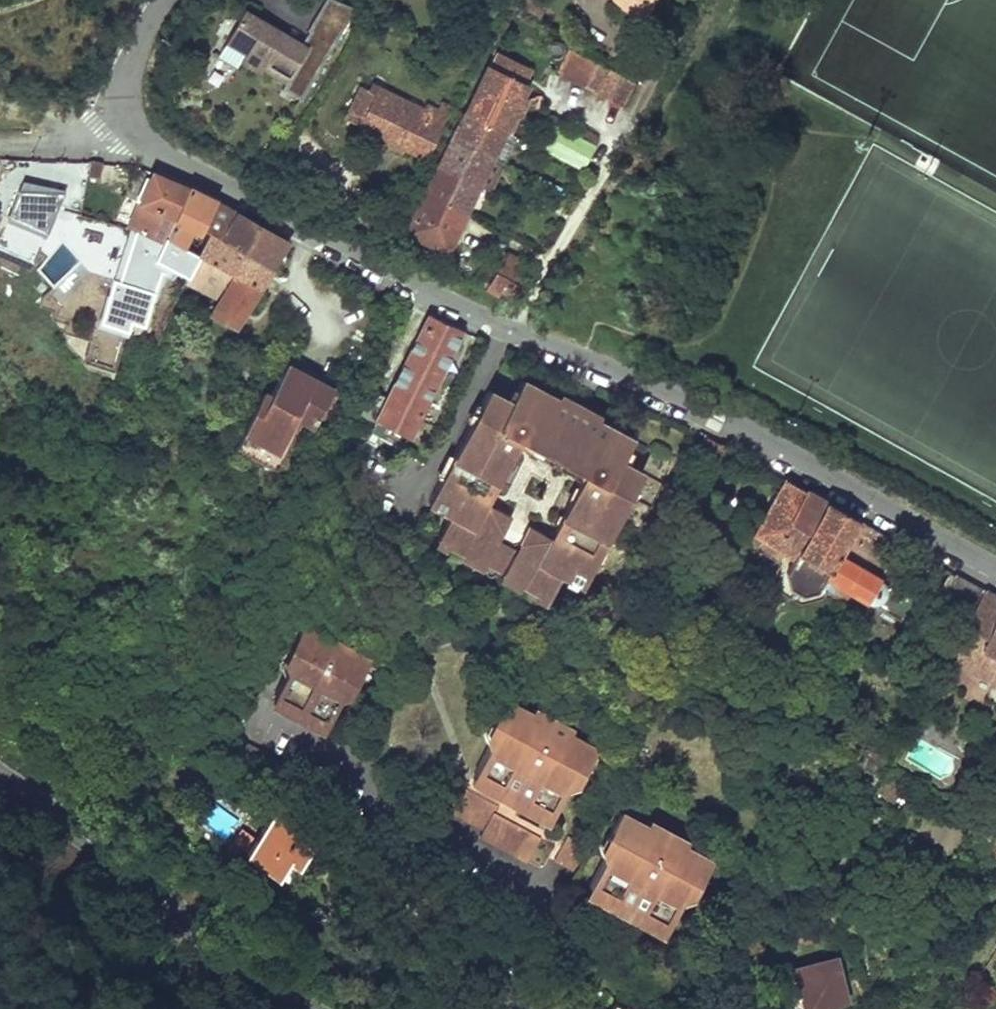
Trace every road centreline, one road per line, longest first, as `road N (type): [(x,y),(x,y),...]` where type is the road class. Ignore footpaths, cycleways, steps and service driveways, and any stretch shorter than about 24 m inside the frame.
road 1 (residential): [(121,120),(149,152),(423,290),(716,419),(995,571)]
road 2 (residential): [(316,1008),(242,962),(132,865),(0,774)]
road 3 (residential): [(532,1008),(438,895),(374,776)]
road 4 (residential): [(166,0),(131,63),(121,120)]

